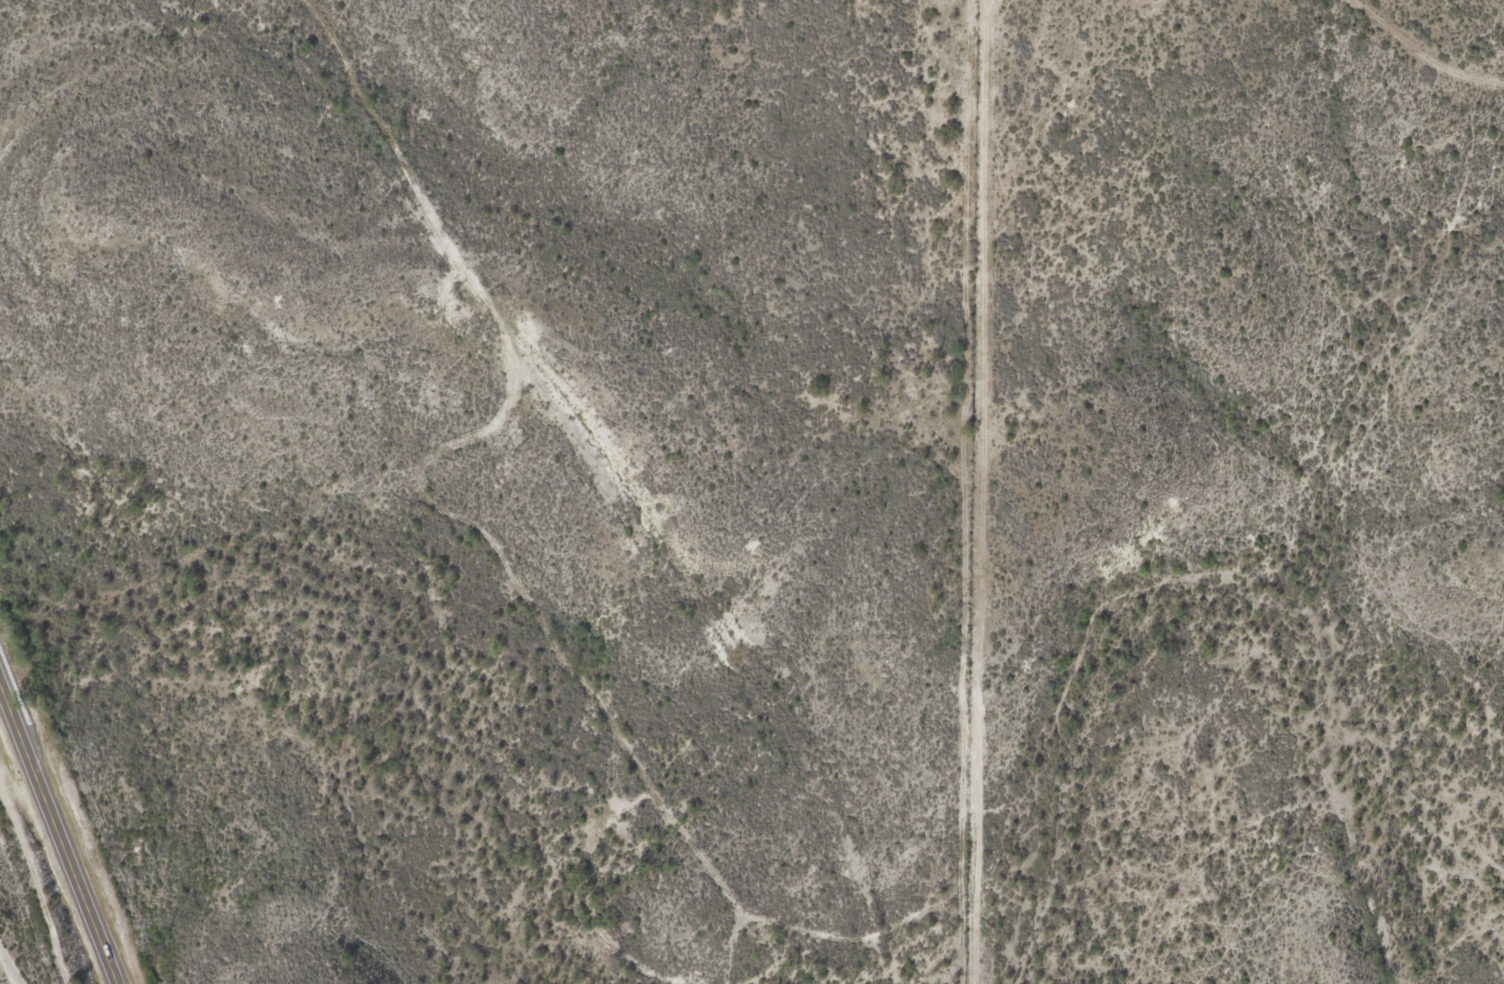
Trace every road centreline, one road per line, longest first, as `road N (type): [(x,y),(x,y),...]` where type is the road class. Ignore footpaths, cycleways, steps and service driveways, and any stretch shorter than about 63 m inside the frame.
road 1 (residential): [(889,983),(822,748),(752,662),(583,405),(472,264),(308,0)]
road 2 (trunk): [(122,983),(0,672)]
road 3 (residential): [(1348,0),(1419,50),(1503,88)]

